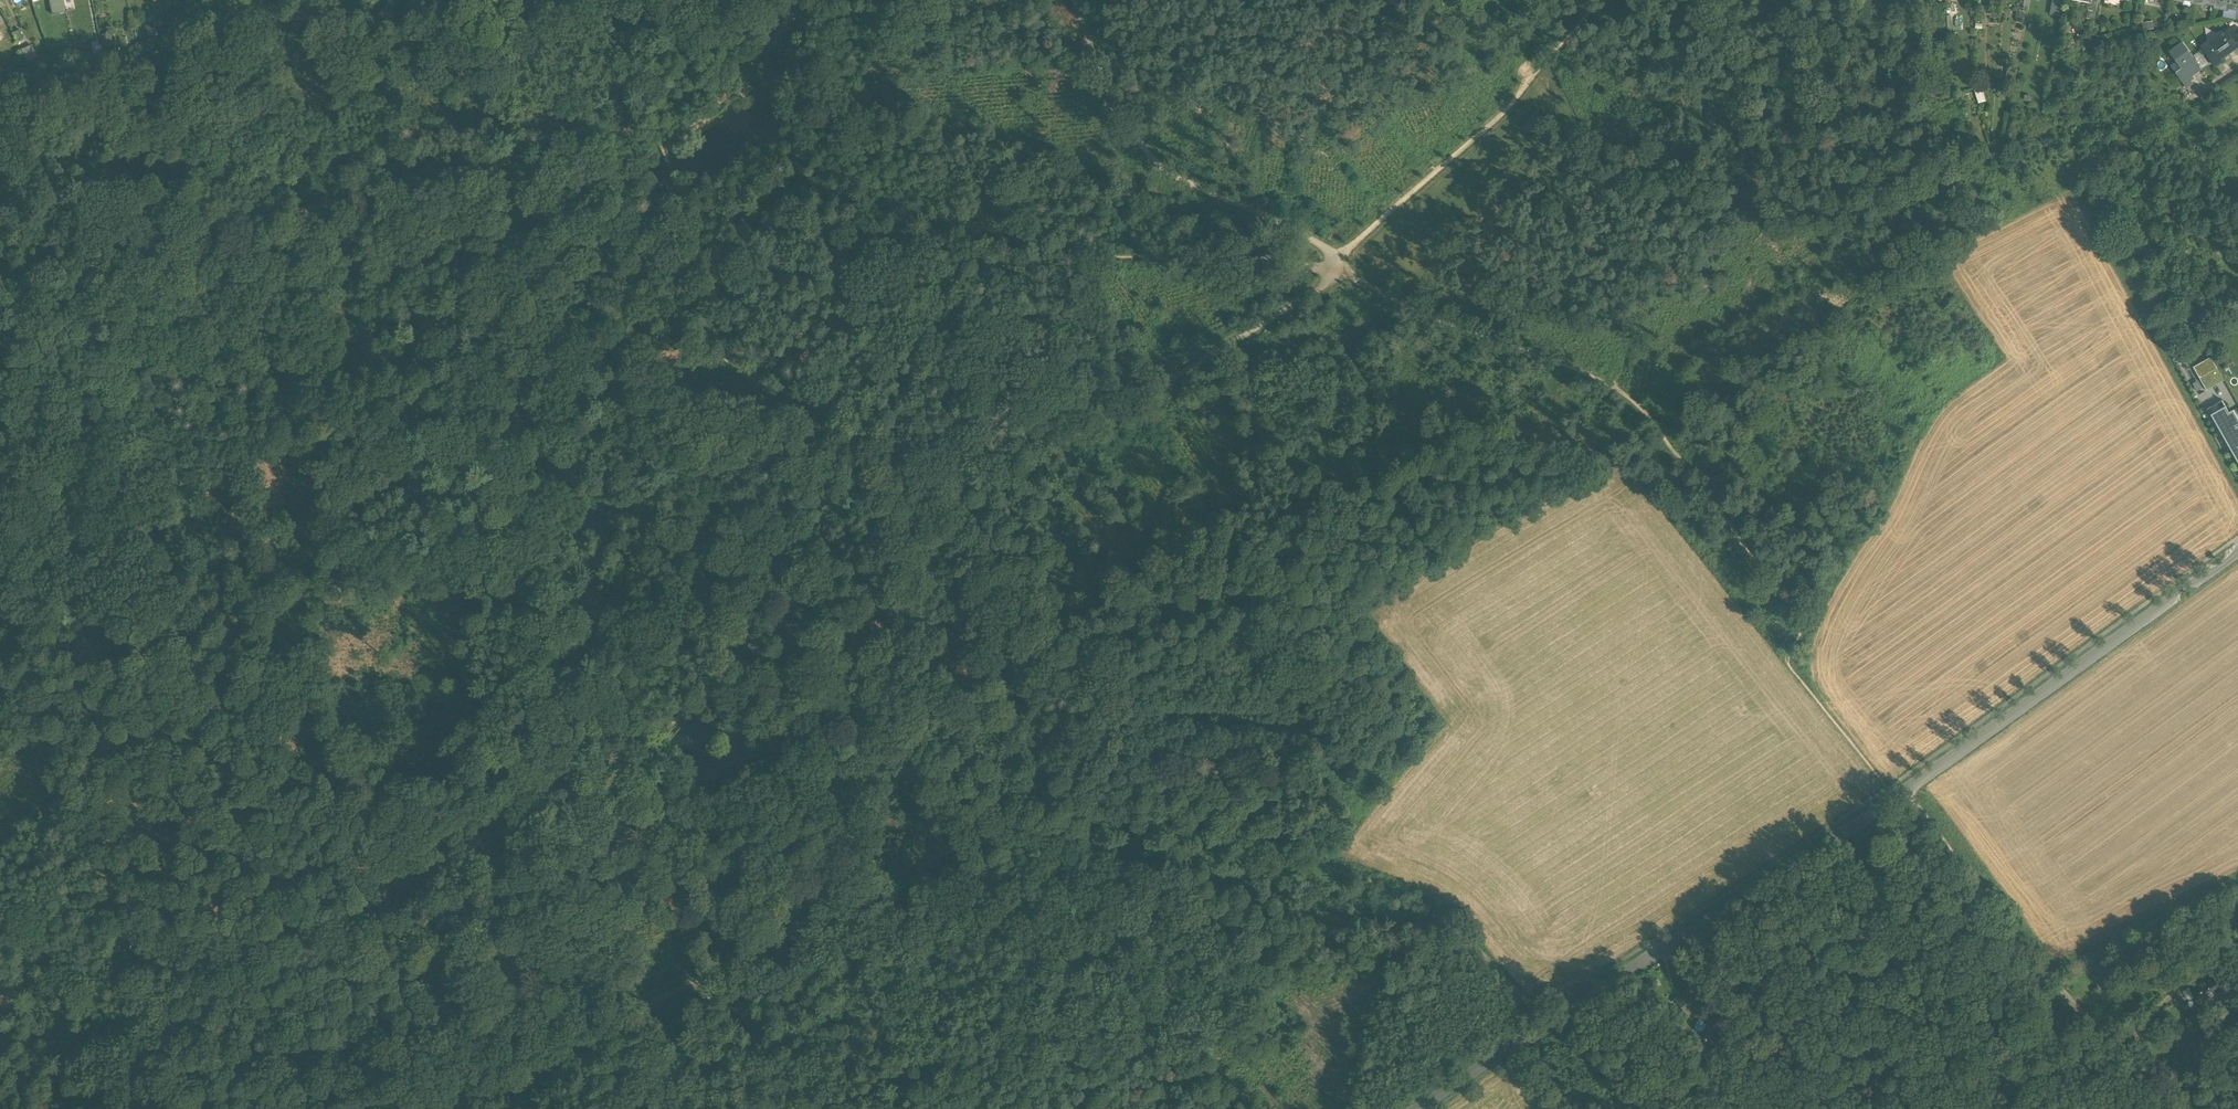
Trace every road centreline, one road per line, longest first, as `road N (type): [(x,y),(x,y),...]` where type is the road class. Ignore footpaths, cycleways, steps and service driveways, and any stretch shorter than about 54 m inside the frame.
road 1 (residential): [(2237,552),(1901,795),(1414,1108)]
road 2 (track): [(1075,0),(1110,93),(1145,153),(1341,260)]
road 3 (track): [(1341,260),(1503,112),(1598,0)]
road 4 (track): [(1341,260),(1403,306),(1603,381),(1661,429)]

